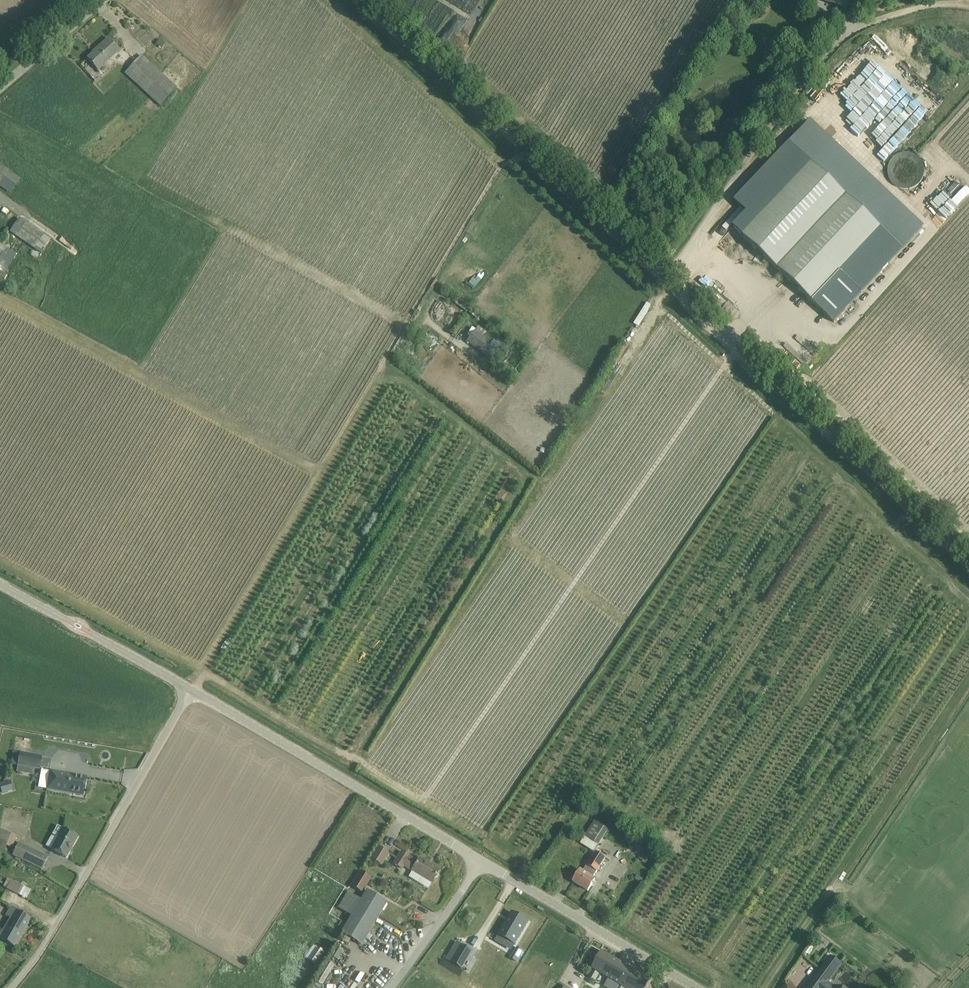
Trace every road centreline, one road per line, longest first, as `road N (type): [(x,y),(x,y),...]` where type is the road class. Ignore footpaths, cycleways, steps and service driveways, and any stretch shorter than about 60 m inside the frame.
road 1 (unclassified): [(968,567),(664,279)]
road 2 (unclassified): [(664,279),(367,0)]
road 3 (unclassified): [(664,279),(837,47),(854,30),(934,3)]
road 4 (unclassified): [(10,987),(51,936),(192,691)]
road 5 (unclassified): [(482,862),(192,691)]
road 6 (unclassified): [(696,987),(482,862)]
road 7 (unclassified): [(192,691),(0,587)]
road 8 (unclassified): [(396,987),(482,862)]
road 9 (tertiary): [(0,89),(105,0)]

